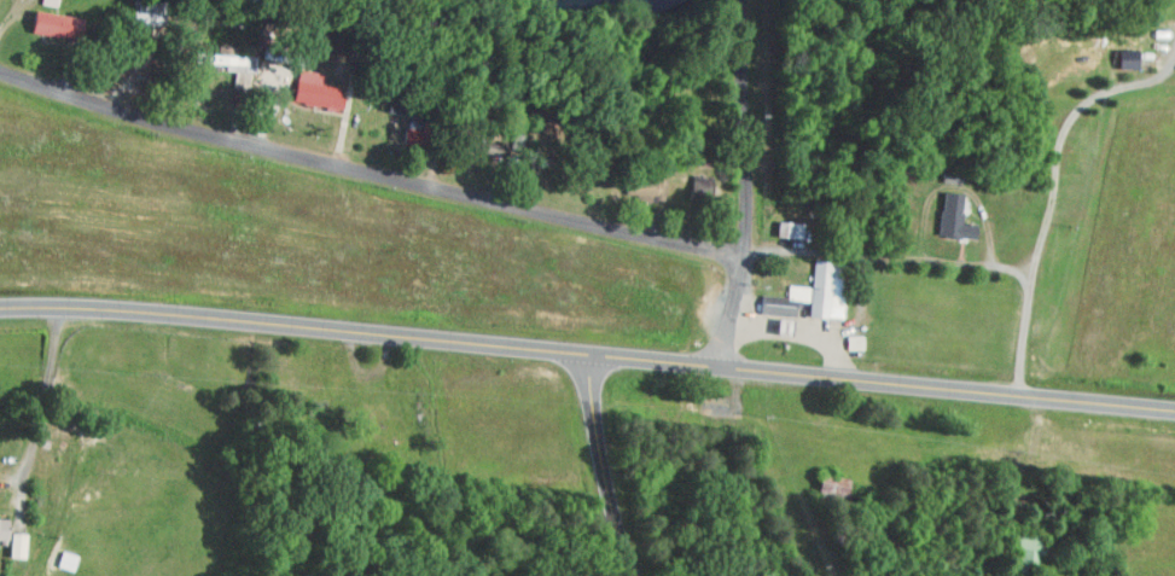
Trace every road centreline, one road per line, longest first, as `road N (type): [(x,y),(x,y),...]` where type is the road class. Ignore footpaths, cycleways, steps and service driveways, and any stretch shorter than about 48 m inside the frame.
road 1 (primary): [(0,307),(114,308),(1174,406)]
road 2 (residential): [(737,250),(239,138),(0,62)]
road 3 (residential): [(721,366),(737,250),(733,0)]
road 4 (residential): [(637,575),(601,458),(592,353)]

